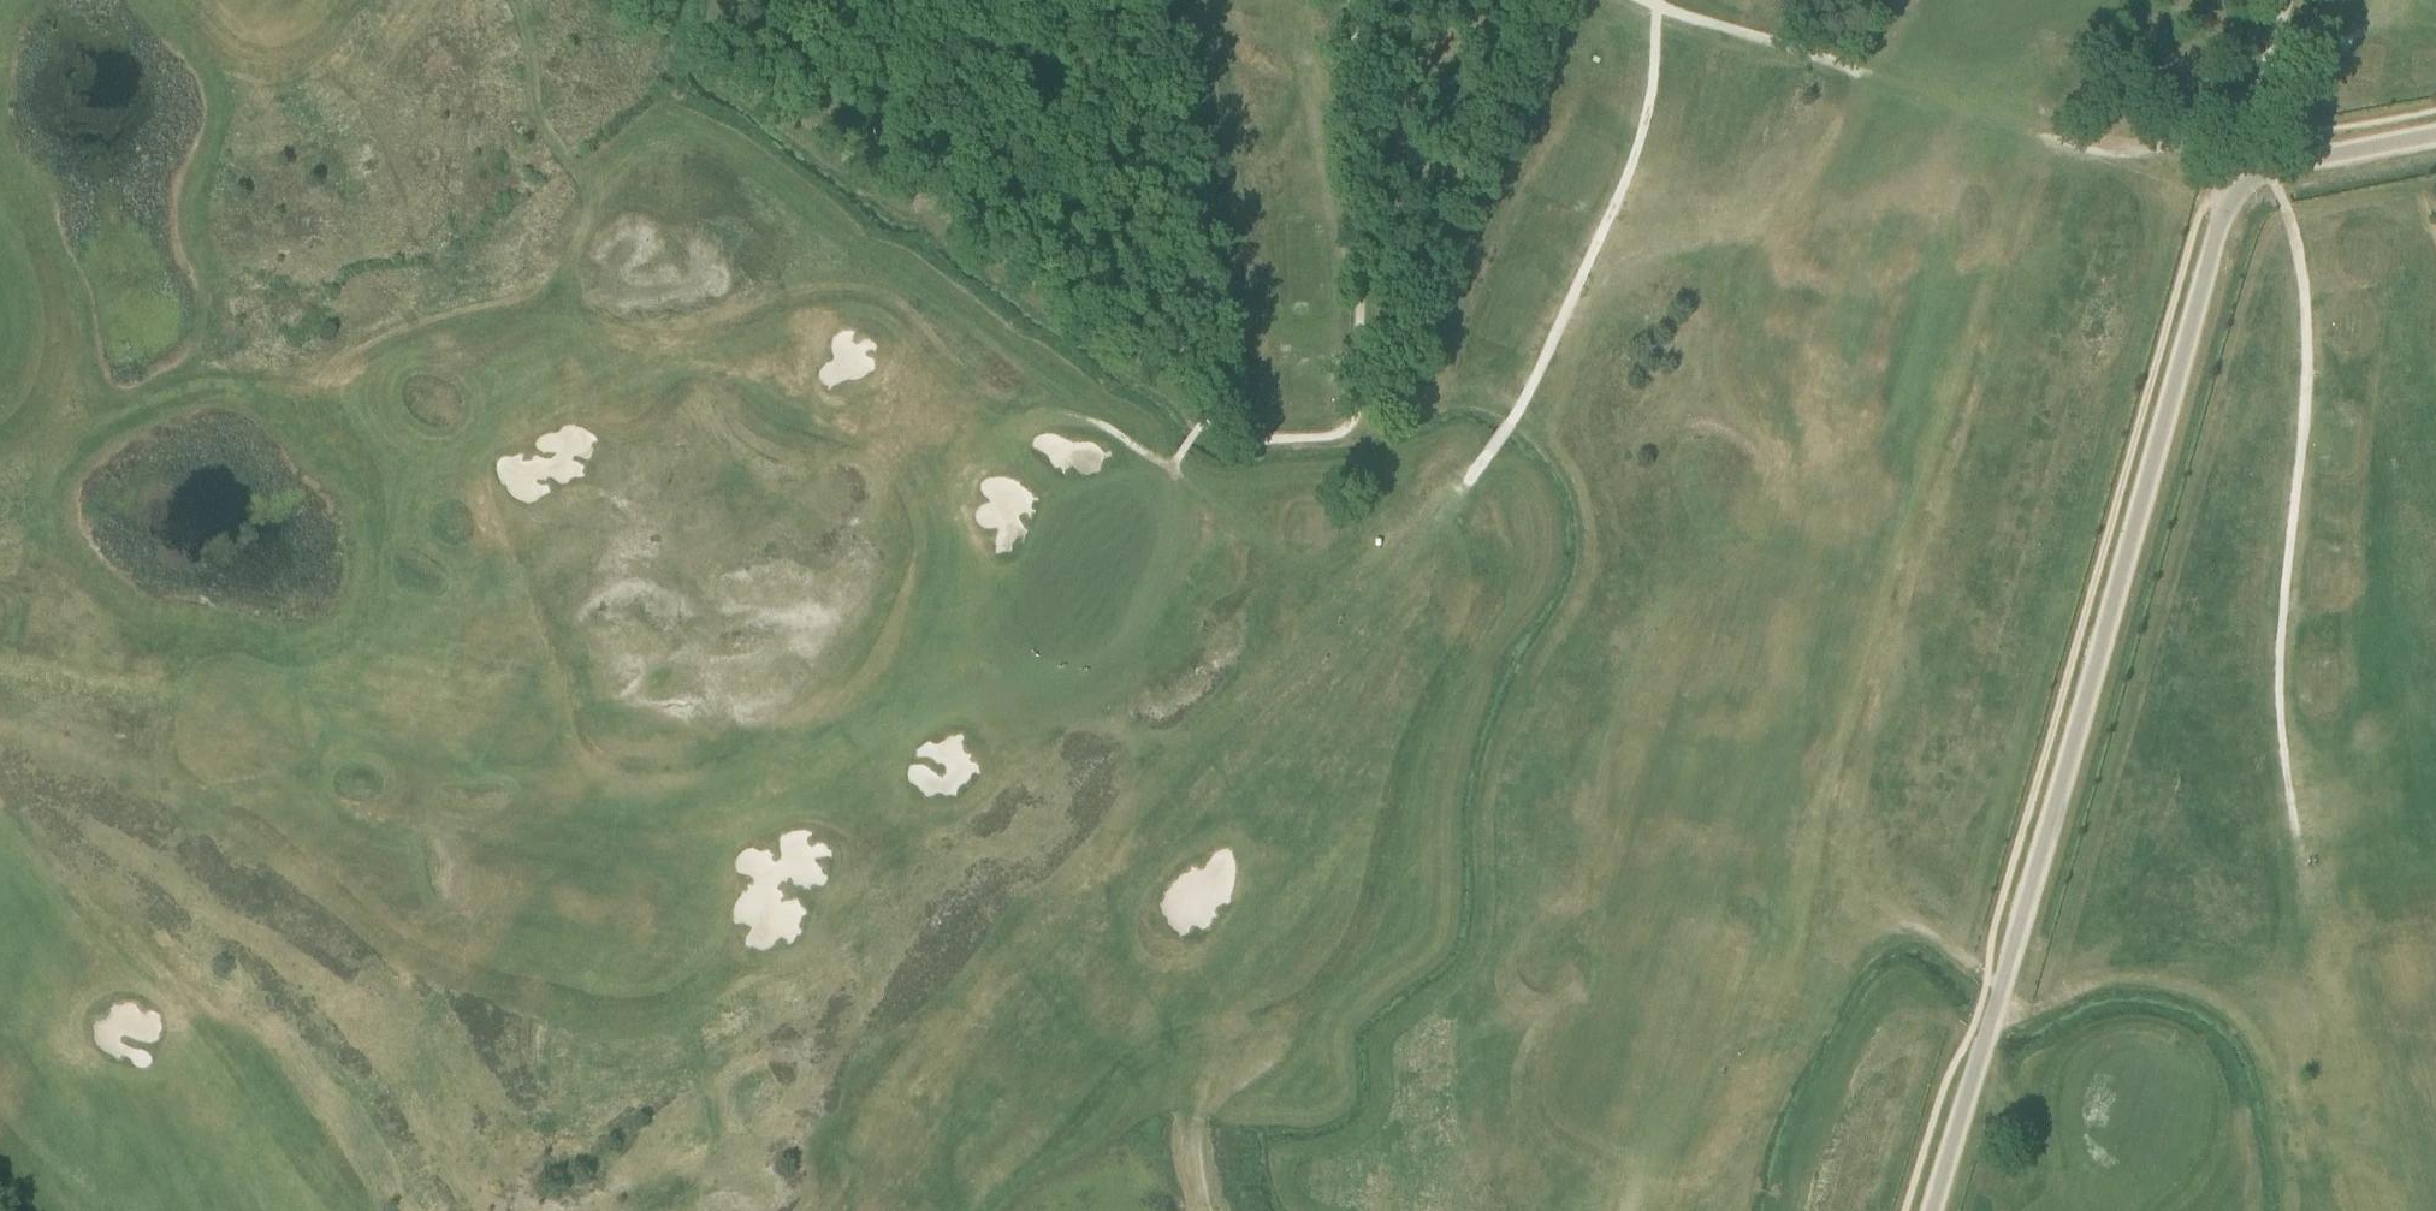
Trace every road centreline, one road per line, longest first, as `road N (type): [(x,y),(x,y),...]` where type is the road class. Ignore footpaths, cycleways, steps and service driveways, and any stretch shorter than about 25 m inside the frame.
road 1 (unclassified): [(1930,1210),(2221,217),(2250,177),(2268,168),(2435,135)]
road 2 (track): [(2274,0),(2248,118),(2258,138)]

